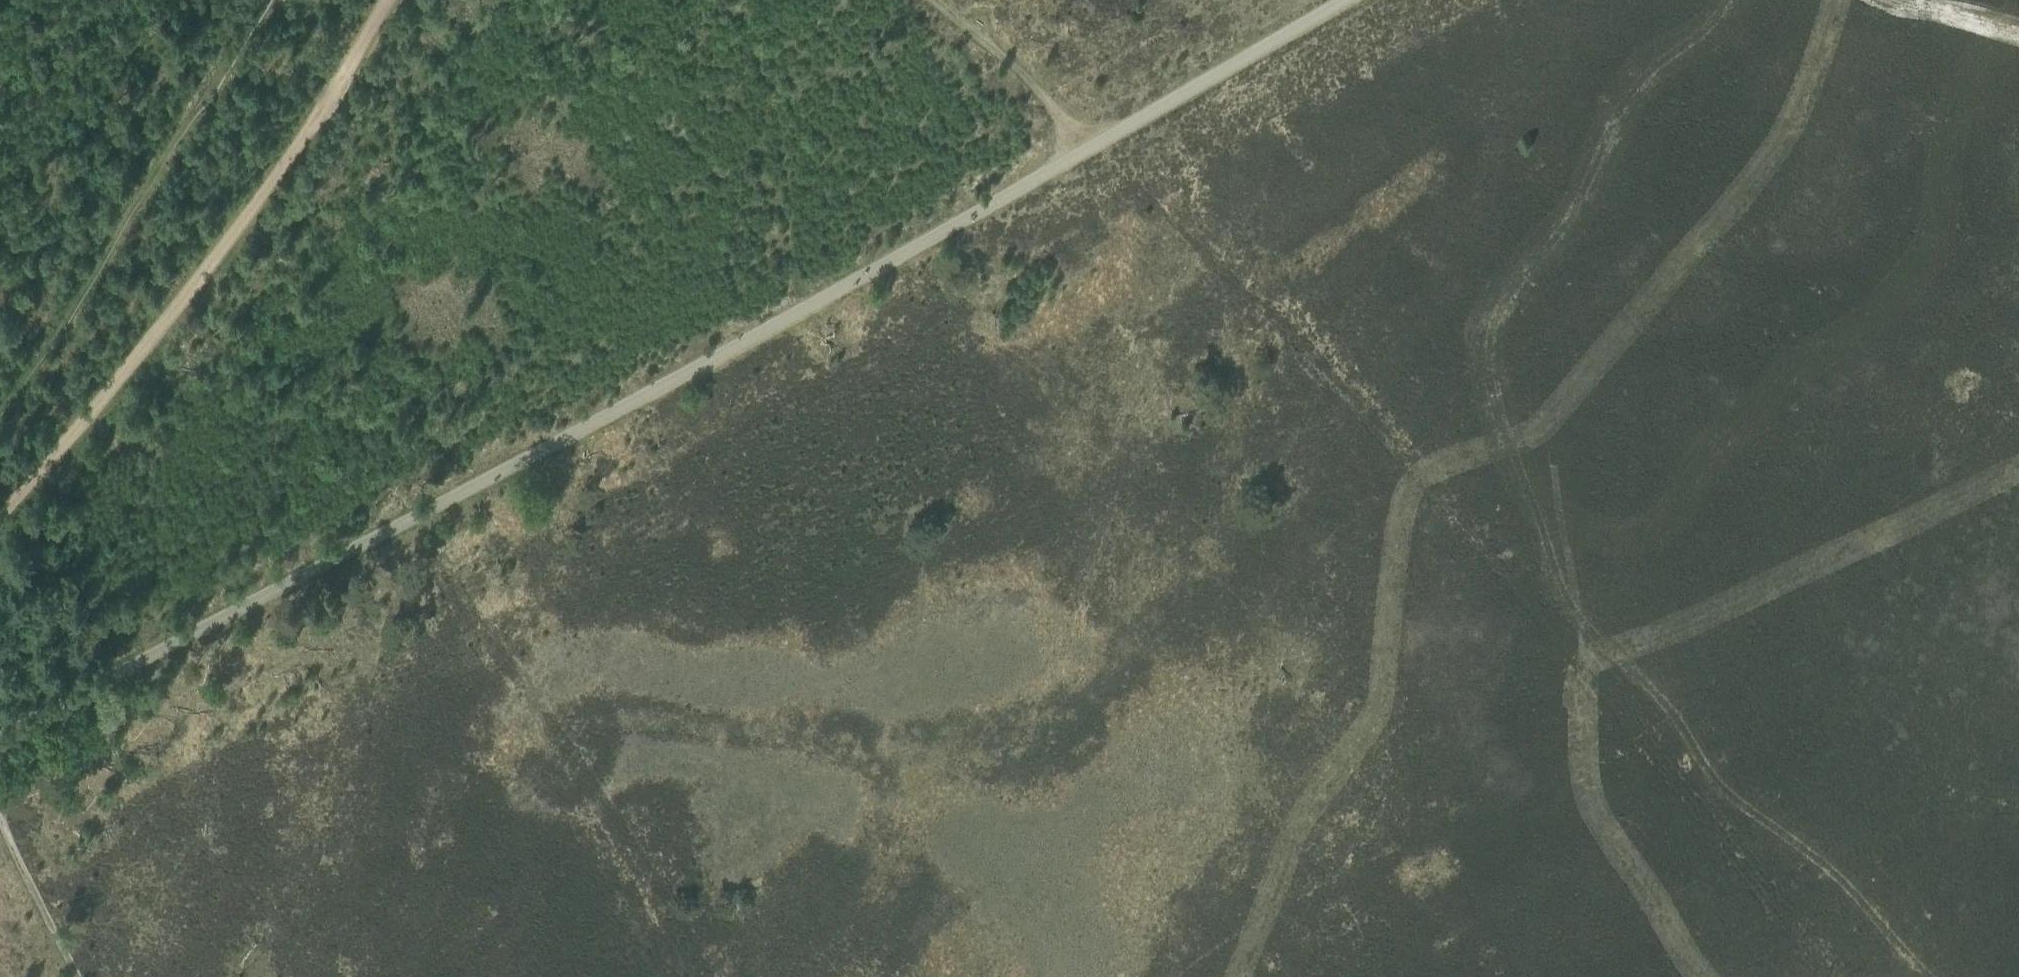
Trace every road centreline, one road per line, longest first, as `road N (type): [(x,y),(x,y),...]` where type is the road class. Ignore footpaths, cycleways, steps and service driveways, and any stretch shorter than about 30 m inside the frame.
road 1 (track): [(382,0),(117,379),(0,512)]

